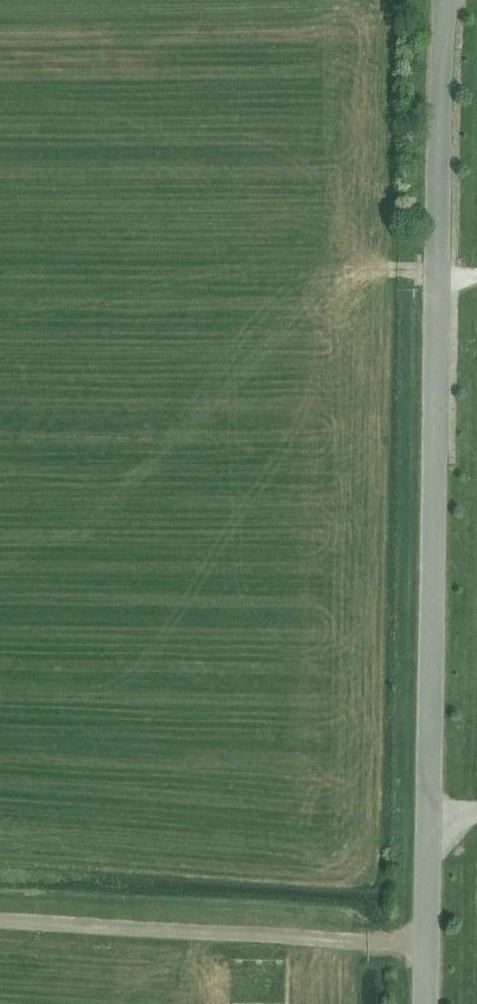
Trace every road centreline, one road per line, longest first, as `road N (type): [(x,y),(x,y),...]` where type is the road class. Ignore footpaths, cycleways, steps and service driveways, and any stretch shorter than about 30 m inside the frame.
road 1 (unclassified): [(426,1003),(446,0)]
road 2 (track): [(427,948),(0,922)]

